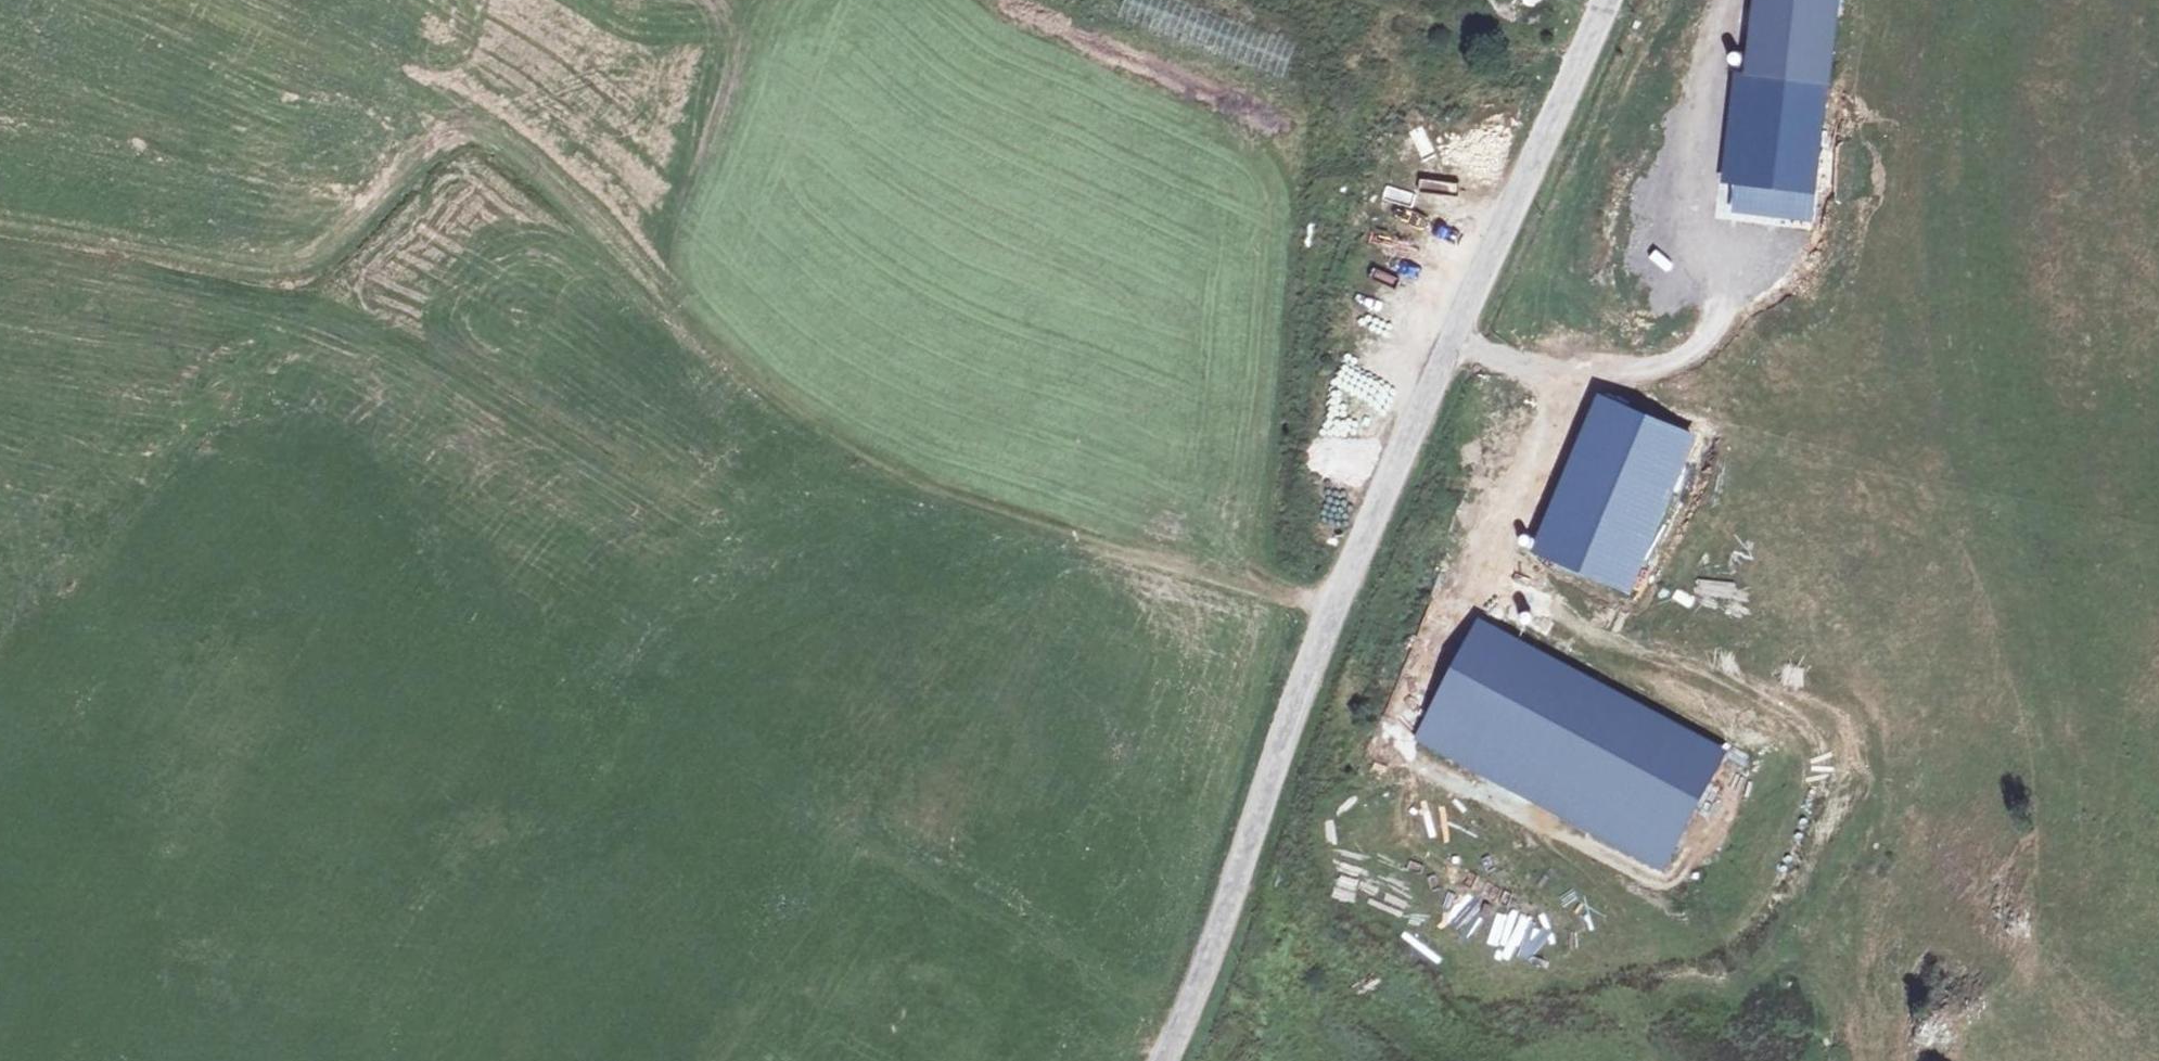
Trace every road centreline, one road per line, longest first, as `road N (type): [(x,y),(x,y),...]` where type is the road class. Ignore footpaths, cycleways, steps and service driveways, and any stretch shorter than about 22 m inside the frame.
road 1 (tertiary): [(1594,0),(1293,687),(1228,919),(1147,1060)]

